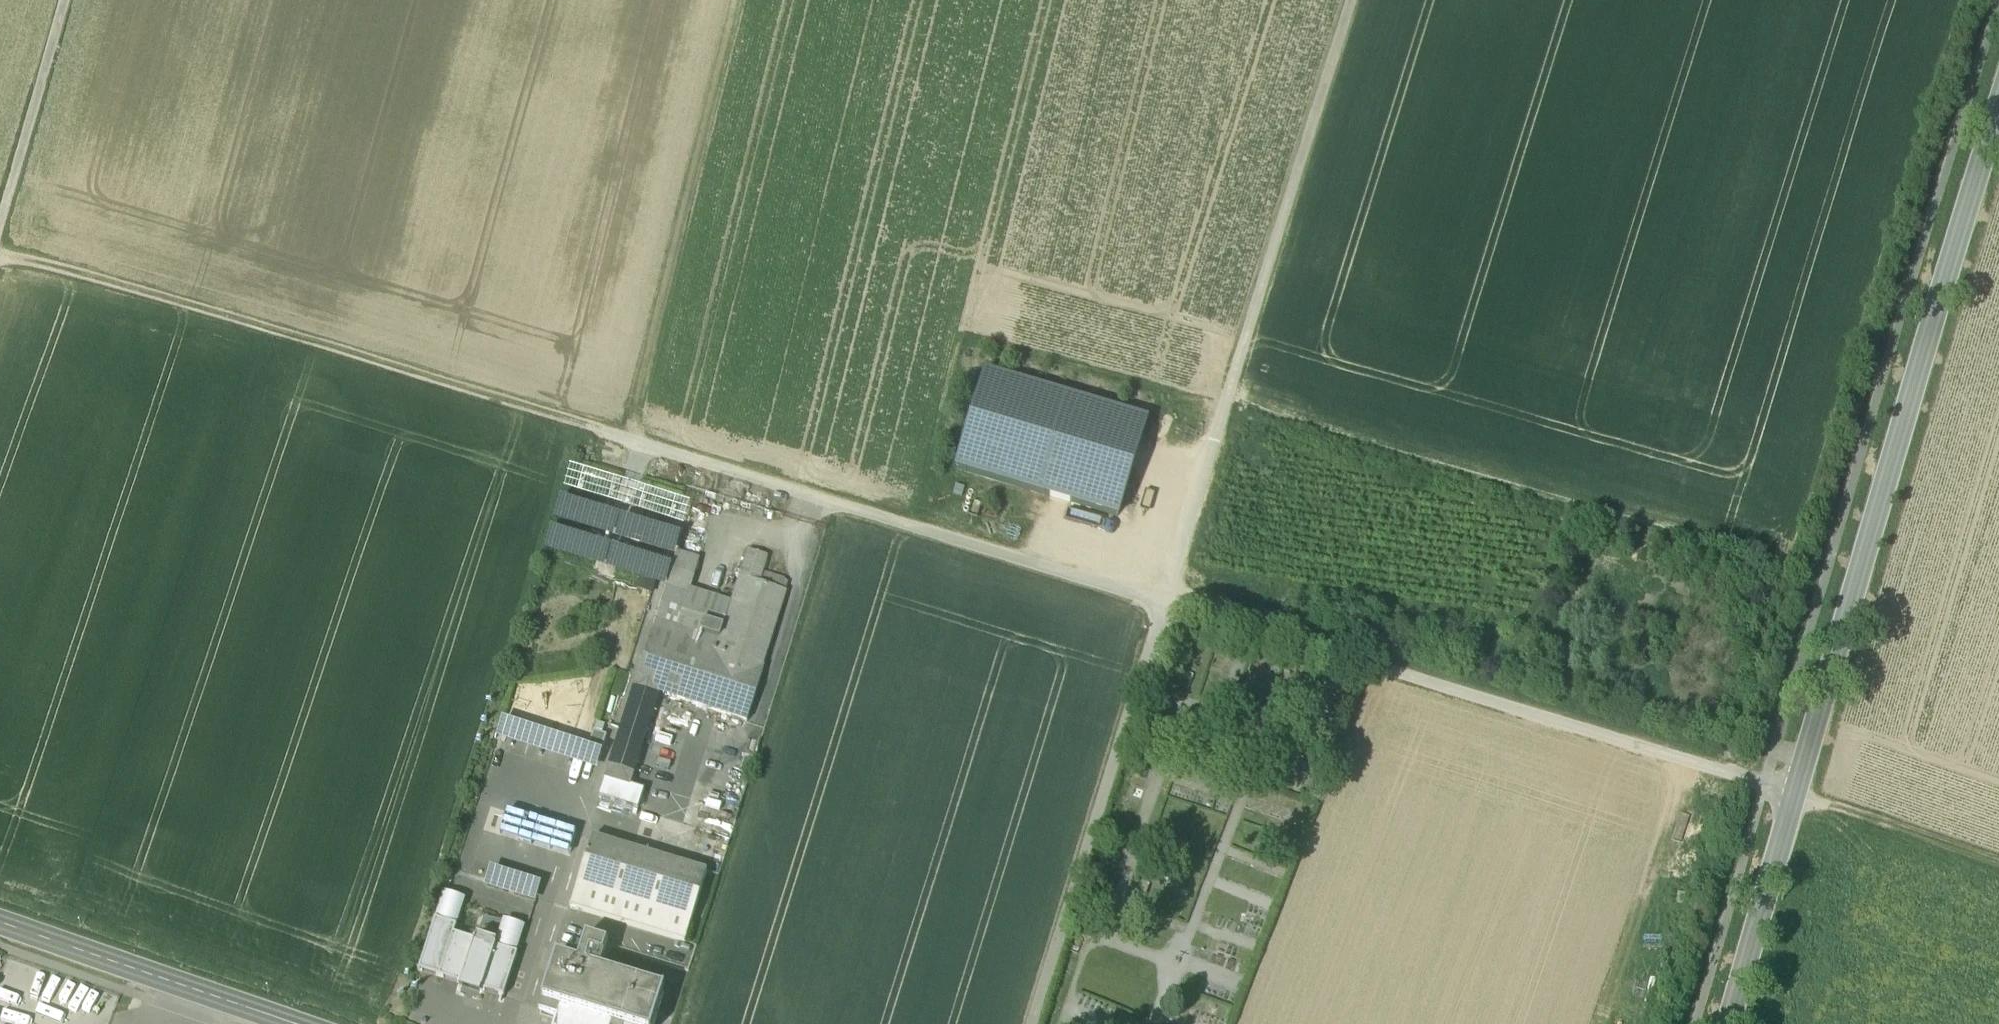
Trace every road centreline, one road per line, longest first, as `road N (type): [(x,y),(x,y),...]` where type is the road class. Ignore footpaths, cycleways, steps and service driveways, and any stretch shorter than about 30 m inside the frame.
road 1 (unclassified): [(1728,1023),(1998,108)]
road 2 (track): [(0,257),(603,433)]
road 3 (track): [(624,439),(735,0)]
road 4 (track): [(1227,393),(1350,0)]
road 5 (secondary): [(289,1023),(0,924)]
road 6 (track): [(0,231),(66,0)]
road 7 (track): [(1998,868),(1795,797)]

